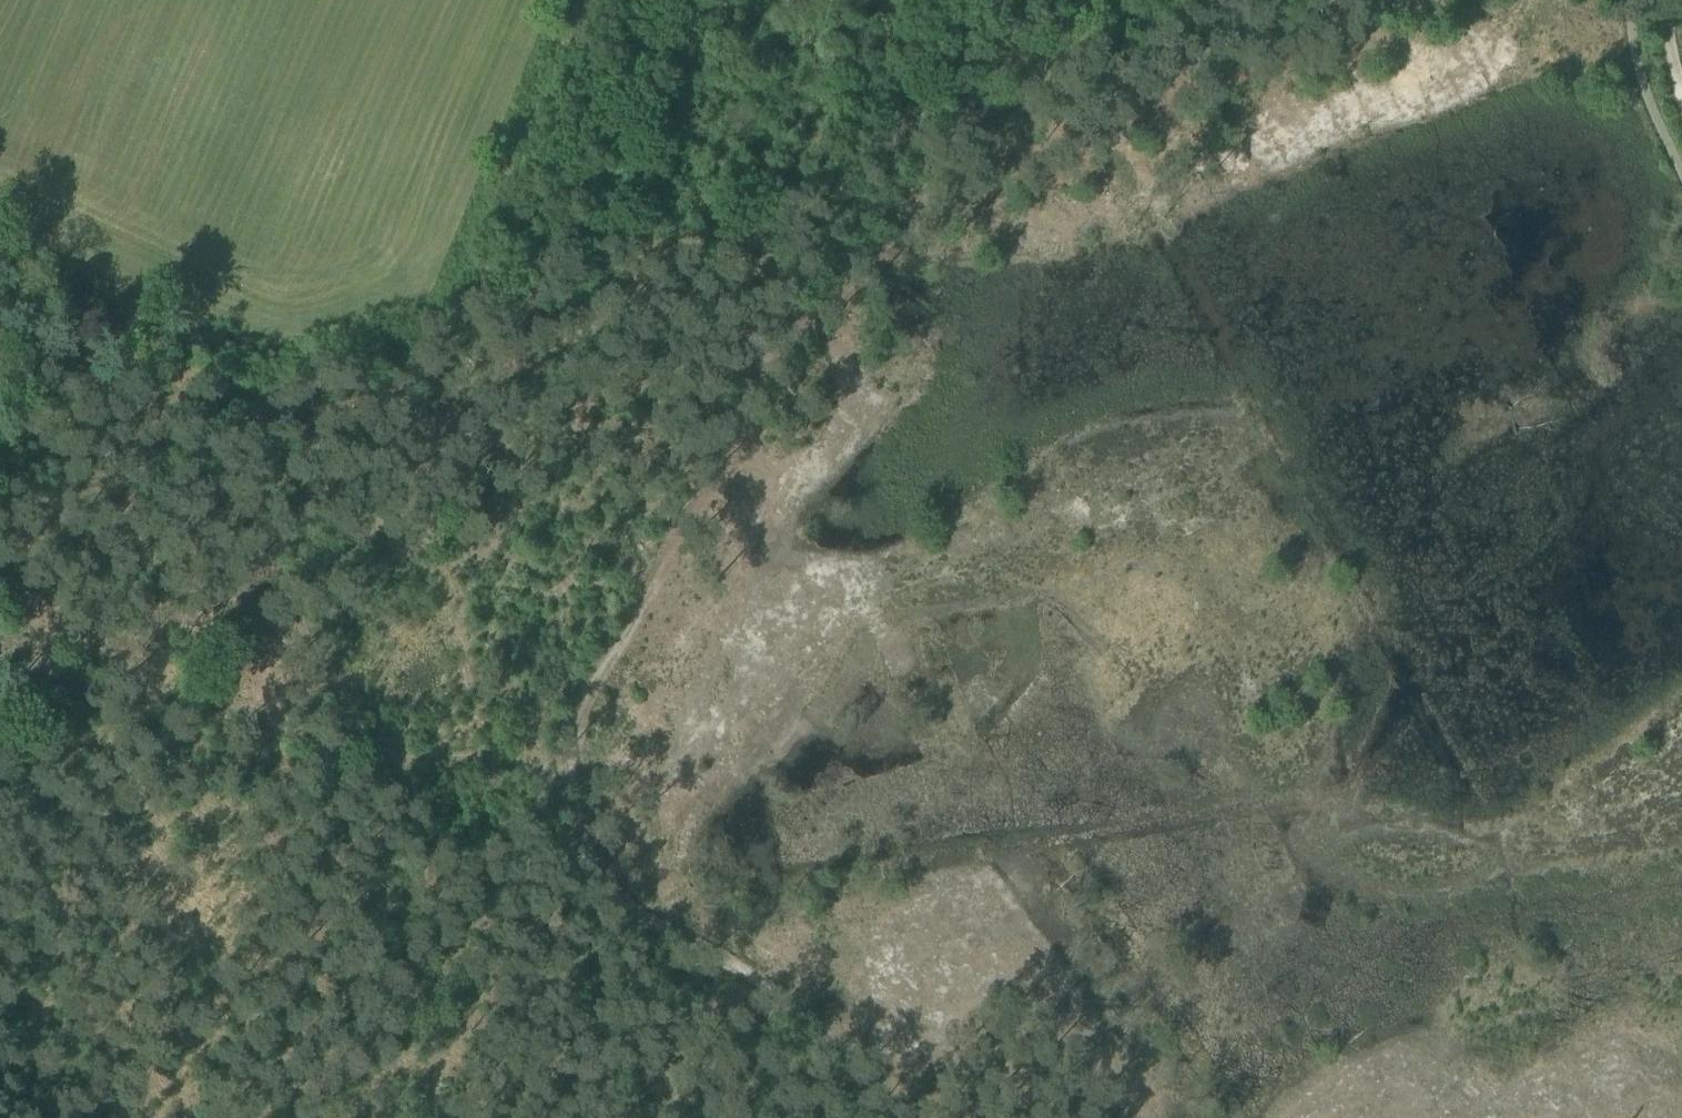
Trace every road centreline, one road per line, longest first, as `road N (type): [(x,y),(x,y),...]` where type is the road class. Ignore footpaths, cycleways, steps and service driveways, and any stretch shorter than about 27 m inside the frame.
road 1 (track): [(553,757),(625,917),(758,979),(873,1117)]

